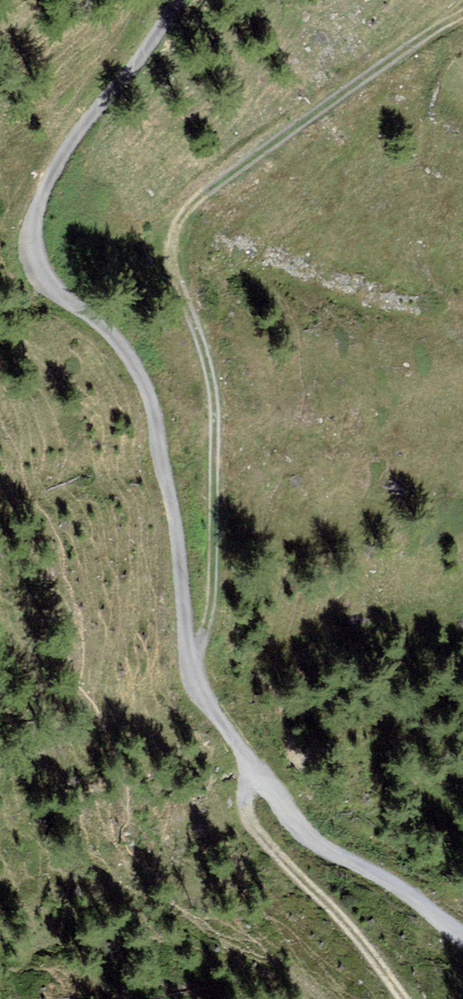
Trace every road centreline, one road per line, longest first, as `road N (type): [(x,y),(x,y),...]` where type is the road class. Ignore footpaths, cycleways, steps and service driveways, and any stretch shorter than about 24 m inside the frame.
road 1 (unclassified): [(462,934),(401,887),(297,827),(204,696),(190,662),(179,549),(145,384),(125,347),(48,285),(33,260),(47,184),(179,0)]
road 2 (track): [(190,662),(213,574),(217,408),(204,340),(175,263),(187,219),(222,182),(462,14)]
road 3 (track): [(264,778),(247,796),(249,818),(347,923),(402,998)]

